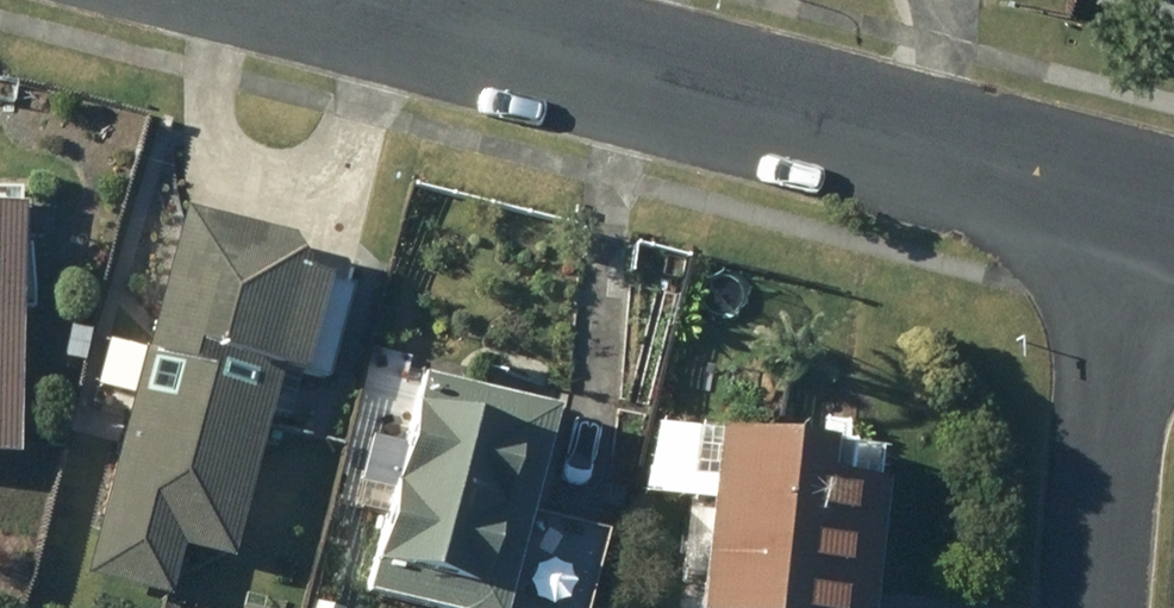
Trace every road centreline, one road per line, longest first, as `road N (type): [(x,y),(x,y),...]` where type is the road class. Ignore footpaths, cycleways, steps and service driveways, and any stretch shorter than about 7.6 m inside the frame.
road 1 (residential): [(384,0),(1138,209)]
road 2 (residential): [(1138,209),(1095,607)]

